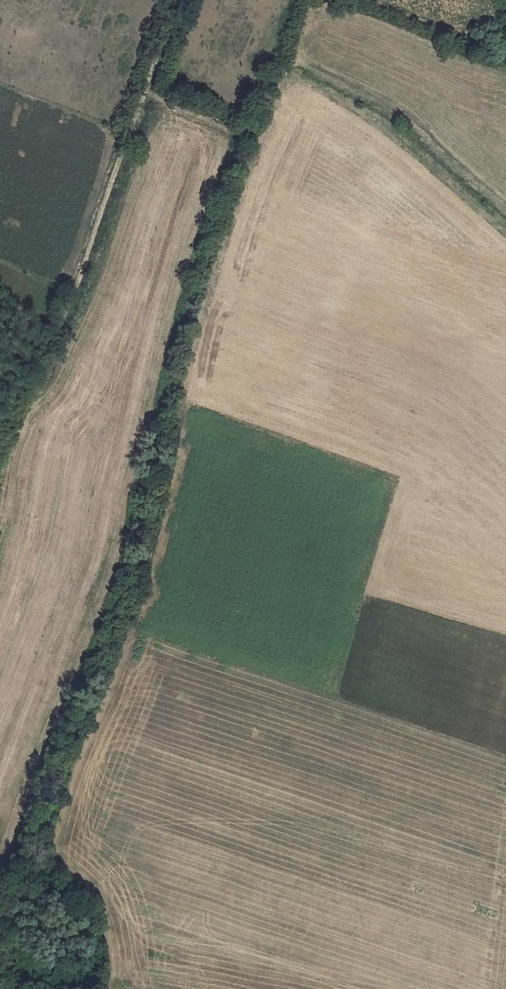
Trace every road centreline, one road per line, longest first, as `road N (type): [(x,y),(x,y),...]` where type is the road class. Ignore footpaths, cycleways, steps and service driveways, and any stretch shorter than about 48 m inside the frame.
road 1 (track): [(0,404),(70,316),(180,0)]

